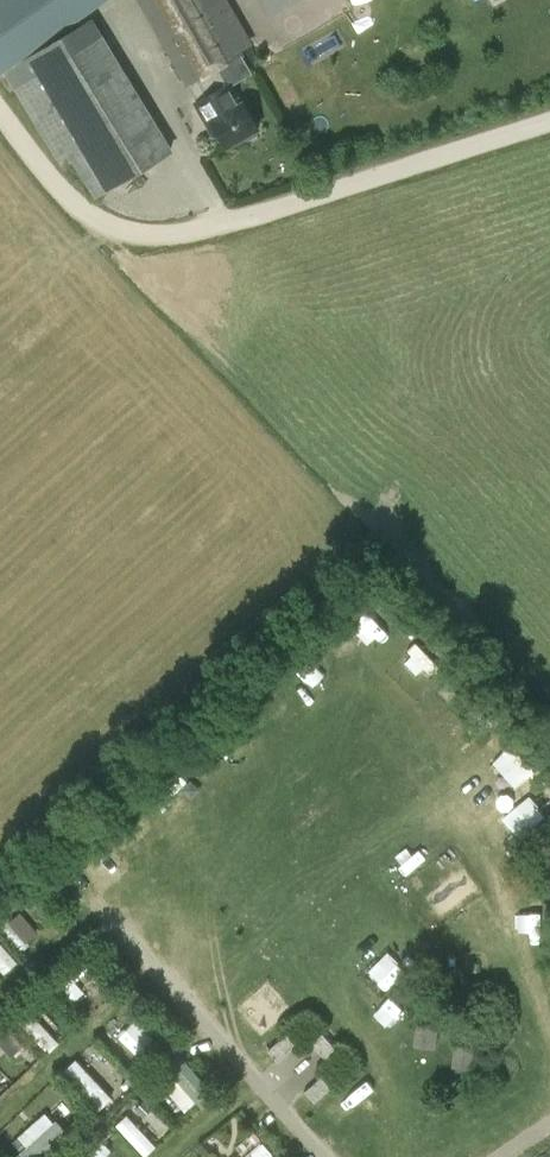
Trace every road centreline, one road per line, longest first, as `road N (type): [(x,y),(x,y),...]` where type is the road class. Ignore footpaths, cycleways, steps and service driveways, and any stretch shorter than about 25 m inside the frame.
road 1 (track): [(549,122),(158,233),(117,228),(80,208),(0,110)]

